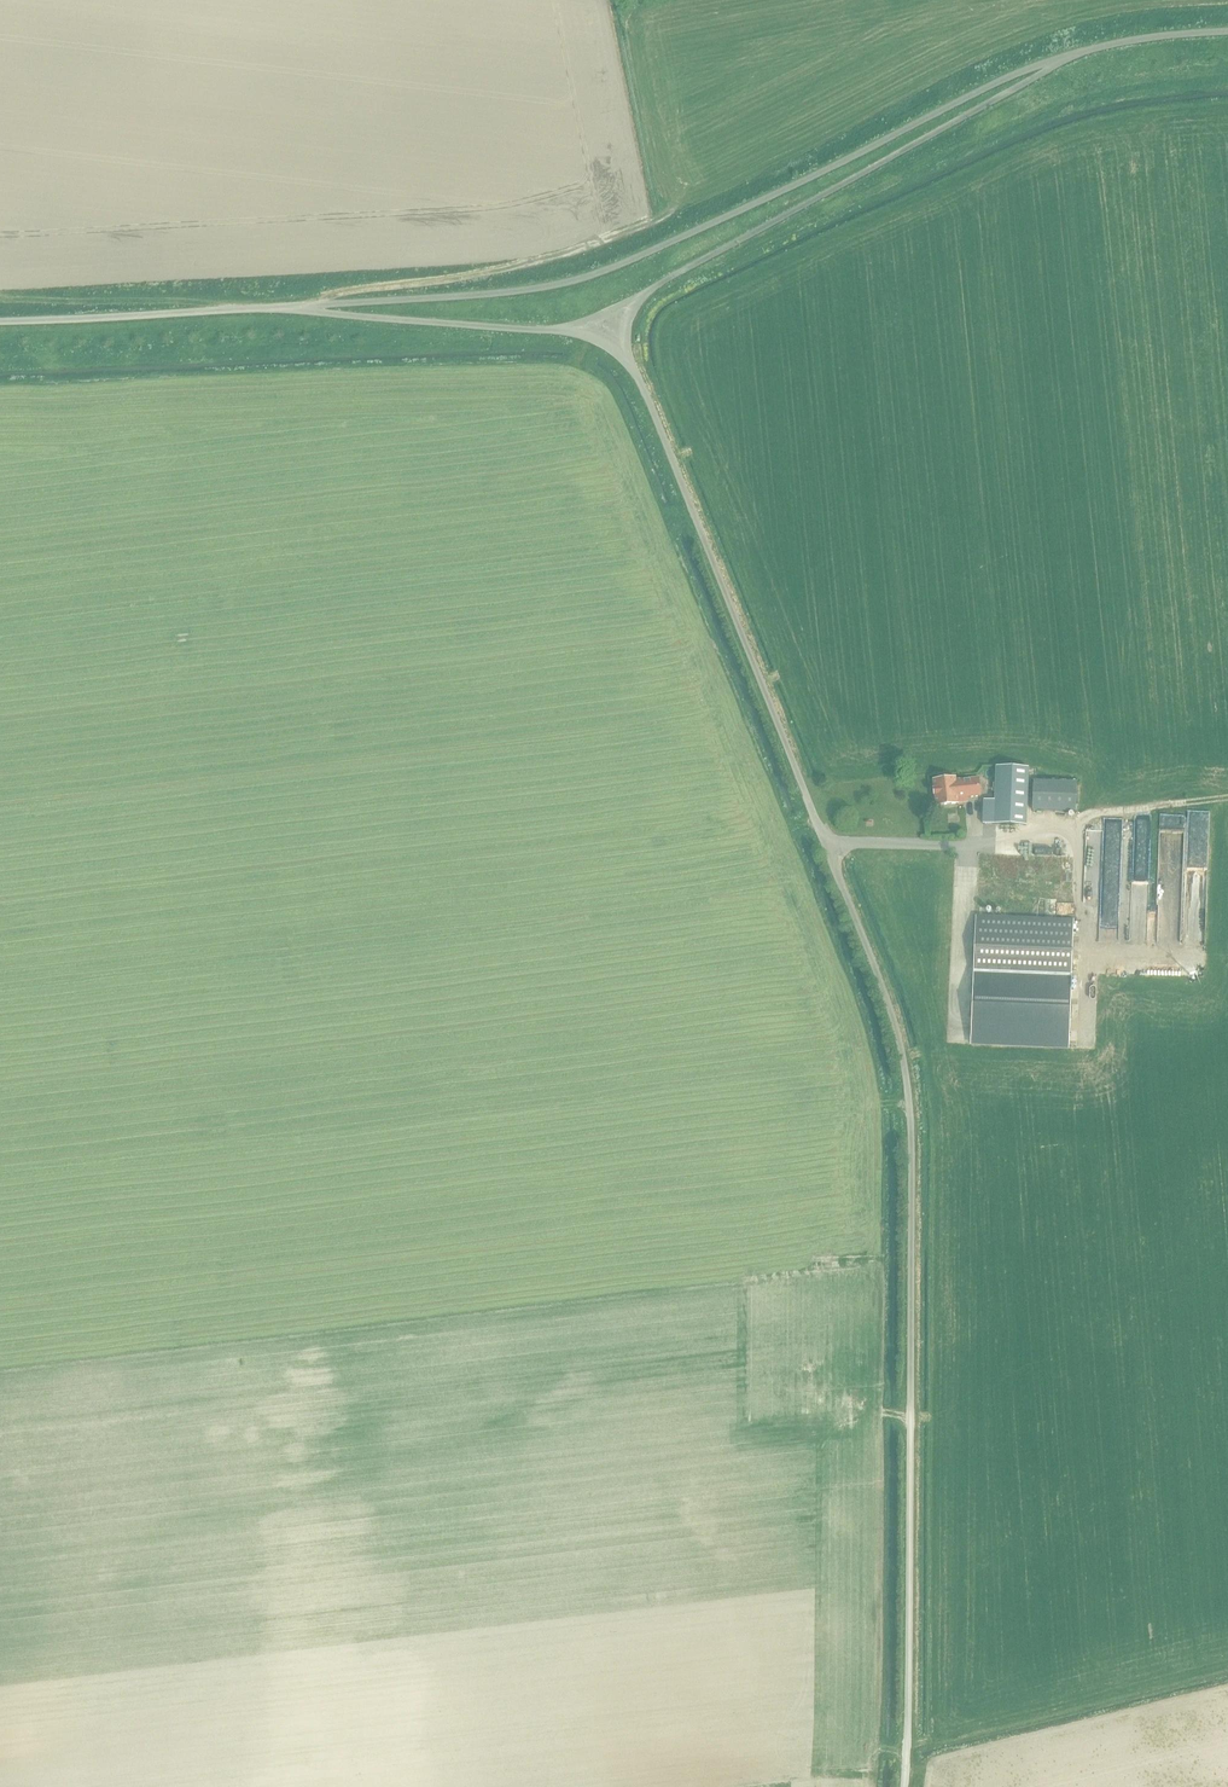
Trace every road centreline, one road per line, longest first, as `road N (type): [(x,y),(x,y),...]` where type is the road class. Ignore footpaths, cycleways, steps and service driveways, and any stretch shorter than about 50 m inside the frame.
road 1 (unclassified): [(901,1786),(910,1120),(902,1068),(885,999),(630,367)]
road 2 (unclassified): [(1079,52),(1019,72),(603,272),(527,289),(308,309)]
road 3 (track): [(308,309),(325,297),(519,265),(651,219),(606,0)]
road 4 (unclassified): [(640,298),(1079,52)]
road 5 (unclassified): [(0,323),(308,309)]
road 6 (unclassified): [(308,309),(556,329)]
road 7 (unclassified): [(1079,52),(1227,30)]

